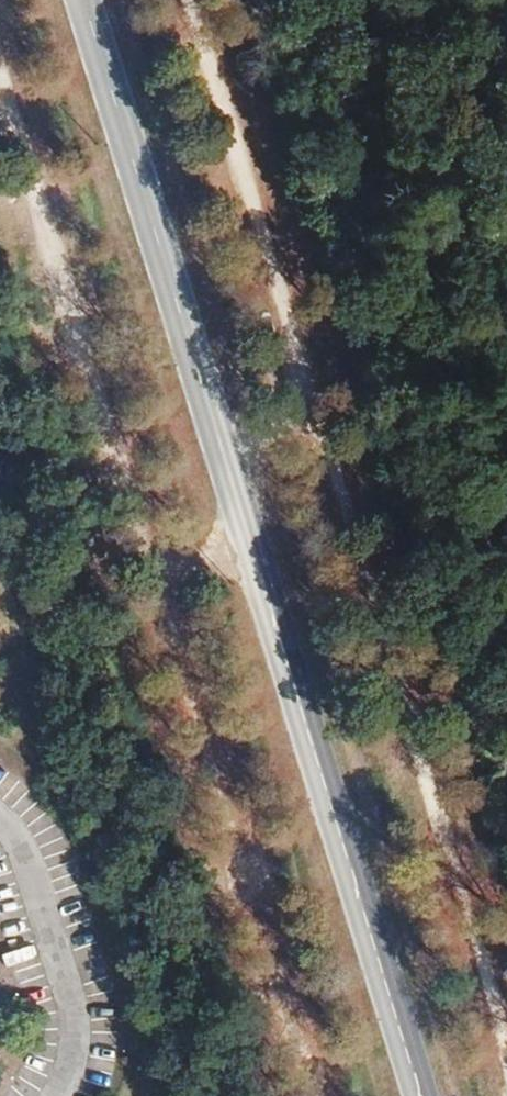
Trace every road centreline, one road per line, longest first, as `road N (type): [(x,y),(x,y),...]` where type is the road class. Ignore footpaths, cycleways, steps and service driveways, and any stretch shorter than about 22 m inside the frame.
road 1 (secondary): [(89,0),(422,1095)]
road 2 (track): [(314,1095),(0,58)]
road 3 (track): [(506,161),(407,298),(338,488)]
road 4 (residential): [(0,817),(19,843),(67,994),(74,1035),(53,1095)]

